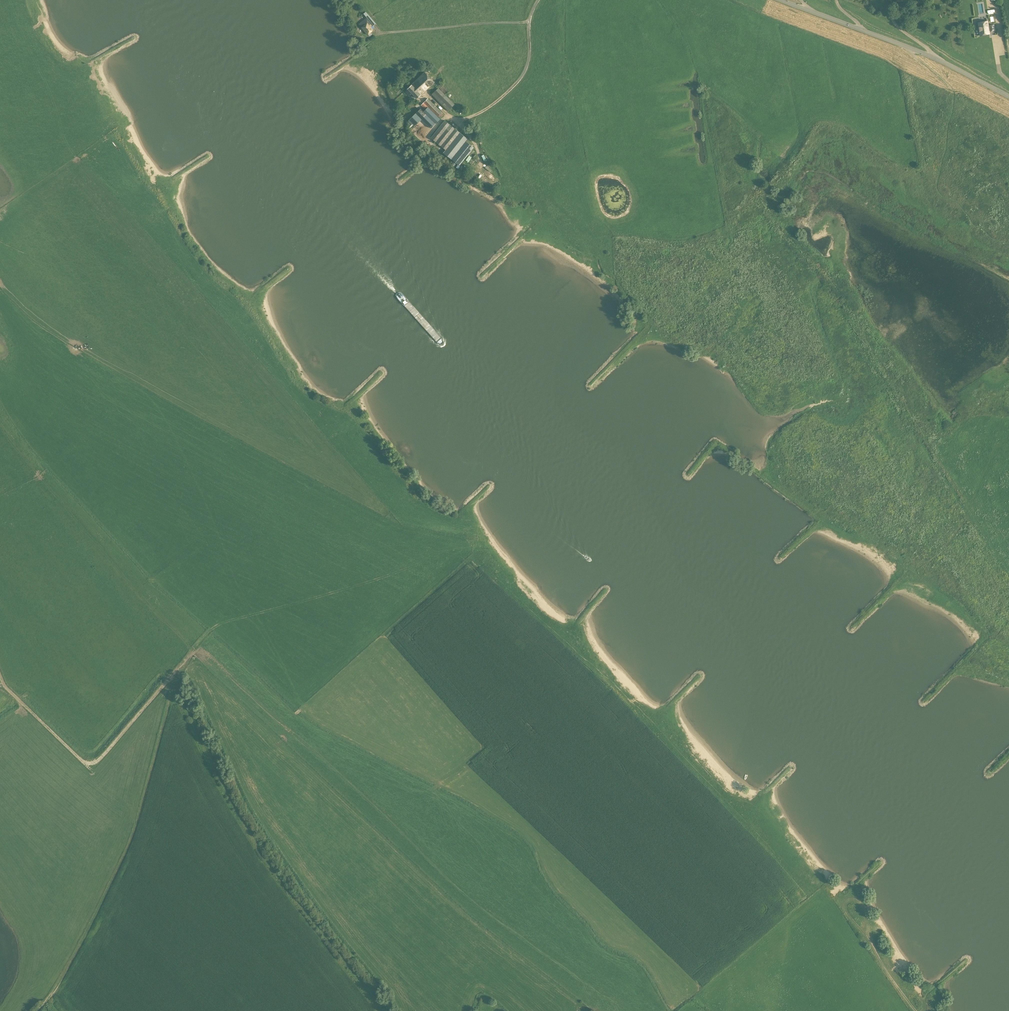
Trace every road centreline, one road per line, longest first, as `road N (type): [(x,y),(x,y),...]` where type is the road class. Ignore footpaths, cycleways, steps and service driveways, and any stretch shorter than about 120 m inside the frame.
road 1 (track): [(469,563),(288,485),(76,365),(0,309)]
road 2 (track): [(480,551),(278,721),(201,651),(172,678)]
road 3 (track): [(173,679),(241,818),(383,1010)]
road 4 (track): [(38,1010),(129,842),(173,679)]
road 5 (tertiary): [(1008,98),(904,46),(780,0)]
road 6 (track): [(172,678),(86,765),(0,675)]
road 7 (unclassified): [(378,31),(529,20)]
road 8 (unclassified): [(459,119),(493,103),(523,73),(529,20)]
road 9 (track): [(841,903),(915,1010)]

